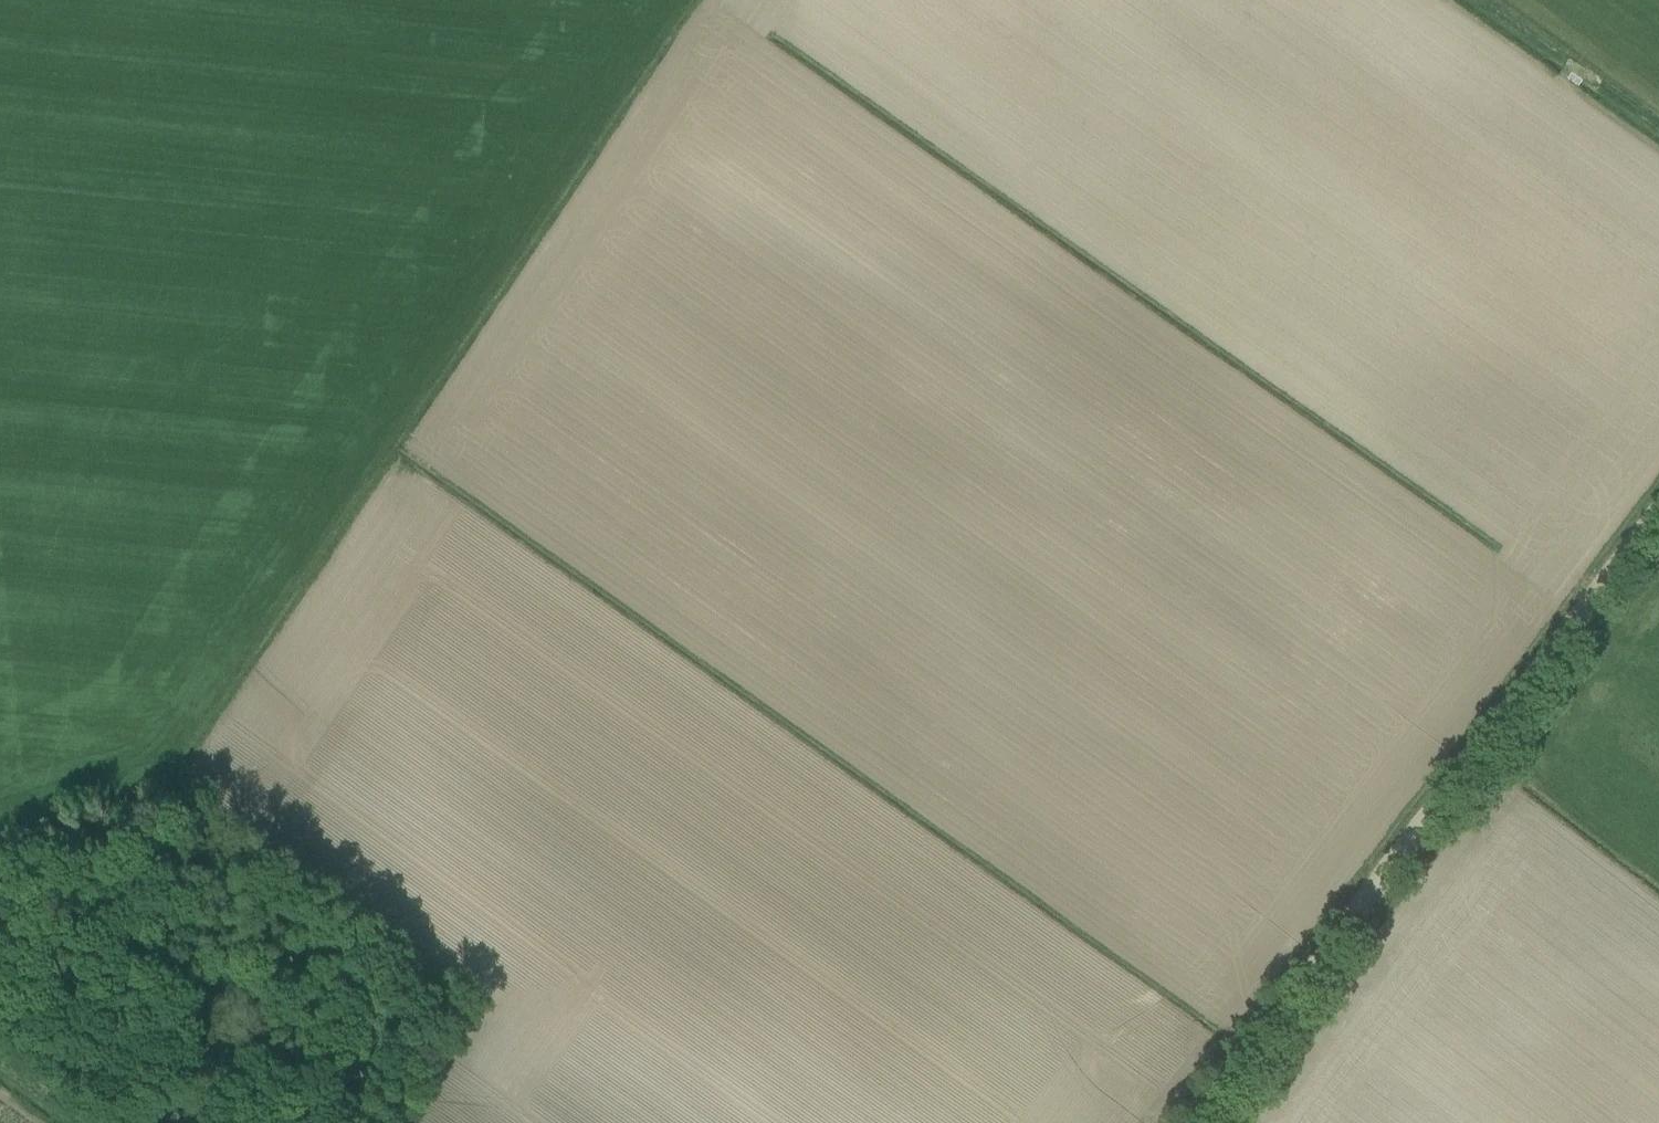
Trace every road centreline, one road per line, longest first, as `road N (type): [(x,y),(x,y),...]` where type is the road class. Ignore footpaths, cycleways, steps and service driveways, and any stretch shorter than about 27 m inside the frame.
road 1 (track): [(1200,1122),(1658,520)]

